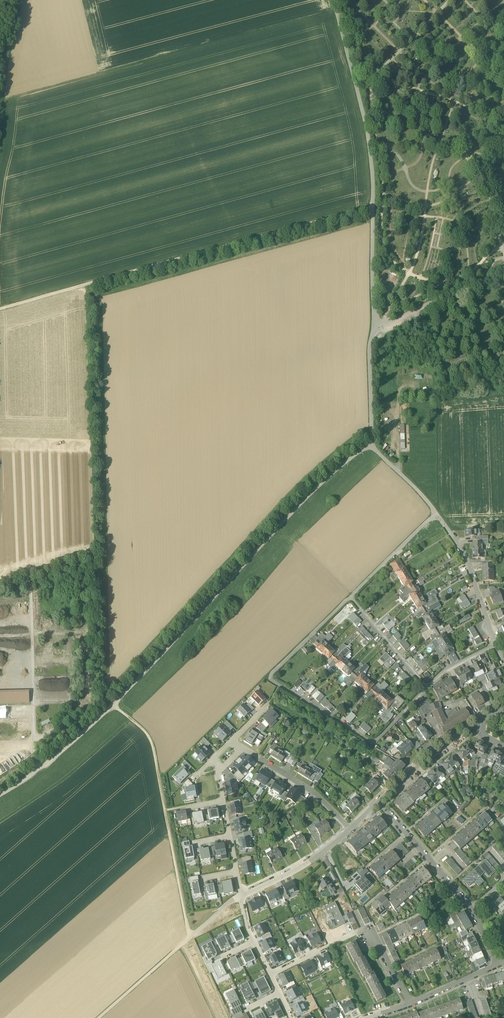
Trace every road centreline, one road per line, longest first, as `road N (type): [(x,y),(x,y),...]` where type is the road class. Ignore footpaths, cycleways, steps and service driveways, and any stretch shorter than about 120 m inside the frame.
road 1 (track): [(0,307),(372,207)]
road 2 (track): [(100,1017),(189,939),(151,739),(115,704)]
road 3 (track): [(115,704),(316,489),(371,446)]
road 4 (track): [(334,0),(368,131),(373,332)]
road 5 (residential): [(350,597),(267,678),(373,743),(427,688)]
road 6 (residential): [(436,514),(468,565),(495,646)]
road 7 (residential): [(373,332),(503,270)]
road 8 (residential): [(379,802),(470,910)]
road 9 (residential): [(241,895),(307,863),(351,830)]
road 10 (residential): [(379,802),(473,725)]

